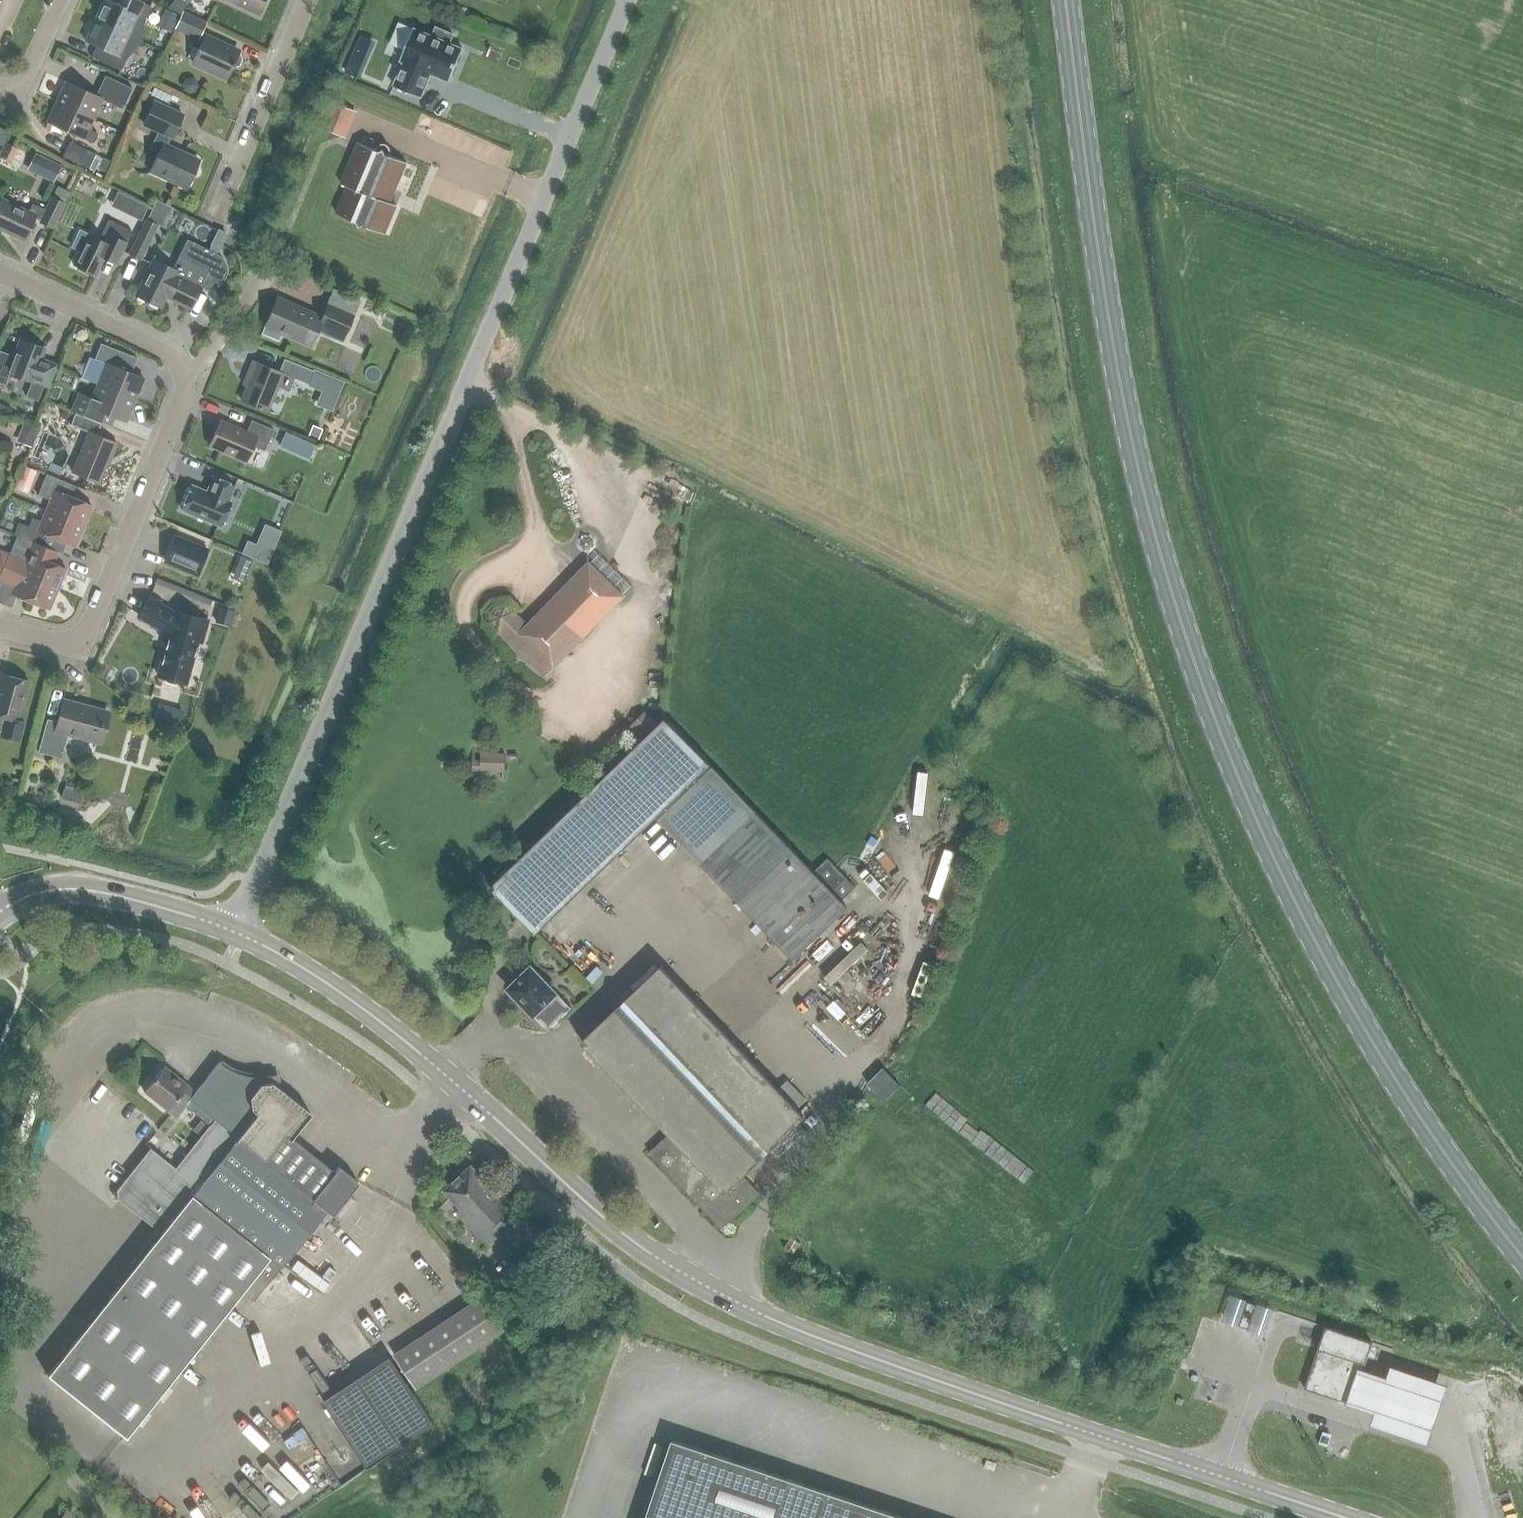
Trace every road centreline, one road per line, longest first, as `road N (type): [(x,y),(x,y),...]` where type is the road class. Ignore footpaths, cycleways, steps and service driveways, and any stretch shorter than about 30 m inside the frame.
road 1 (primary): [(1522,1257),(1449,1158),(1328,963),(1231,760),(1190,650),(1127,418),(1065,0)]
road 2 (unclassified): [(232,930),(627,0)]
road 3 (secondary): [(1100,1434),(812,1334),(685,1275),(606,1221),(460,1087)]
road 4 (residential): [(0,624),(63,640),(90,624),(181,398),(180,374)]
road 5 (secondary): [(460,1087),(323,982),(232,930)]
road 6 (secondary): [(1348,1517),(1100,1434)]
road 7 (secondary): [(232,930),(86,889),(33,893),(0,910)]
road 8 (residential): [(215,213),(304,0)]
road 9 (residential): [(180,374),(162,352),(0,272)]
road 10 (residential): [(180,374),(208,354),(268,273)]
road 11 (residential): [(0,85),(22,95),(65,0)]

